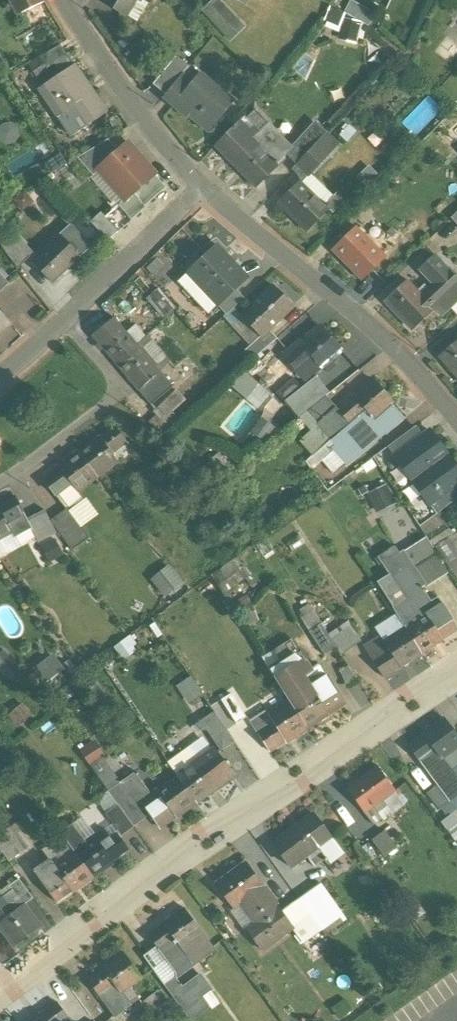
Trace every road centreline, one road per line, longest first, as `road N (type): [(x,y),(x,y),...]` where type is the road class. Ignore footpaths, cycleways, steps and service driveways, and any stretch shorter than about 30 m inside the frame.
road 1 (residential): [(456,669),(11,984)]
road 2 (residential): [(201,188),(401,356),(456,421)]
road 3 (residential): [(0,490),(29,475),(129,392),(64,318)]
road 4 (residential): [(64,0),(142,118),(201,188)]
road 5 (residential): [(201,188),(64,318)]

